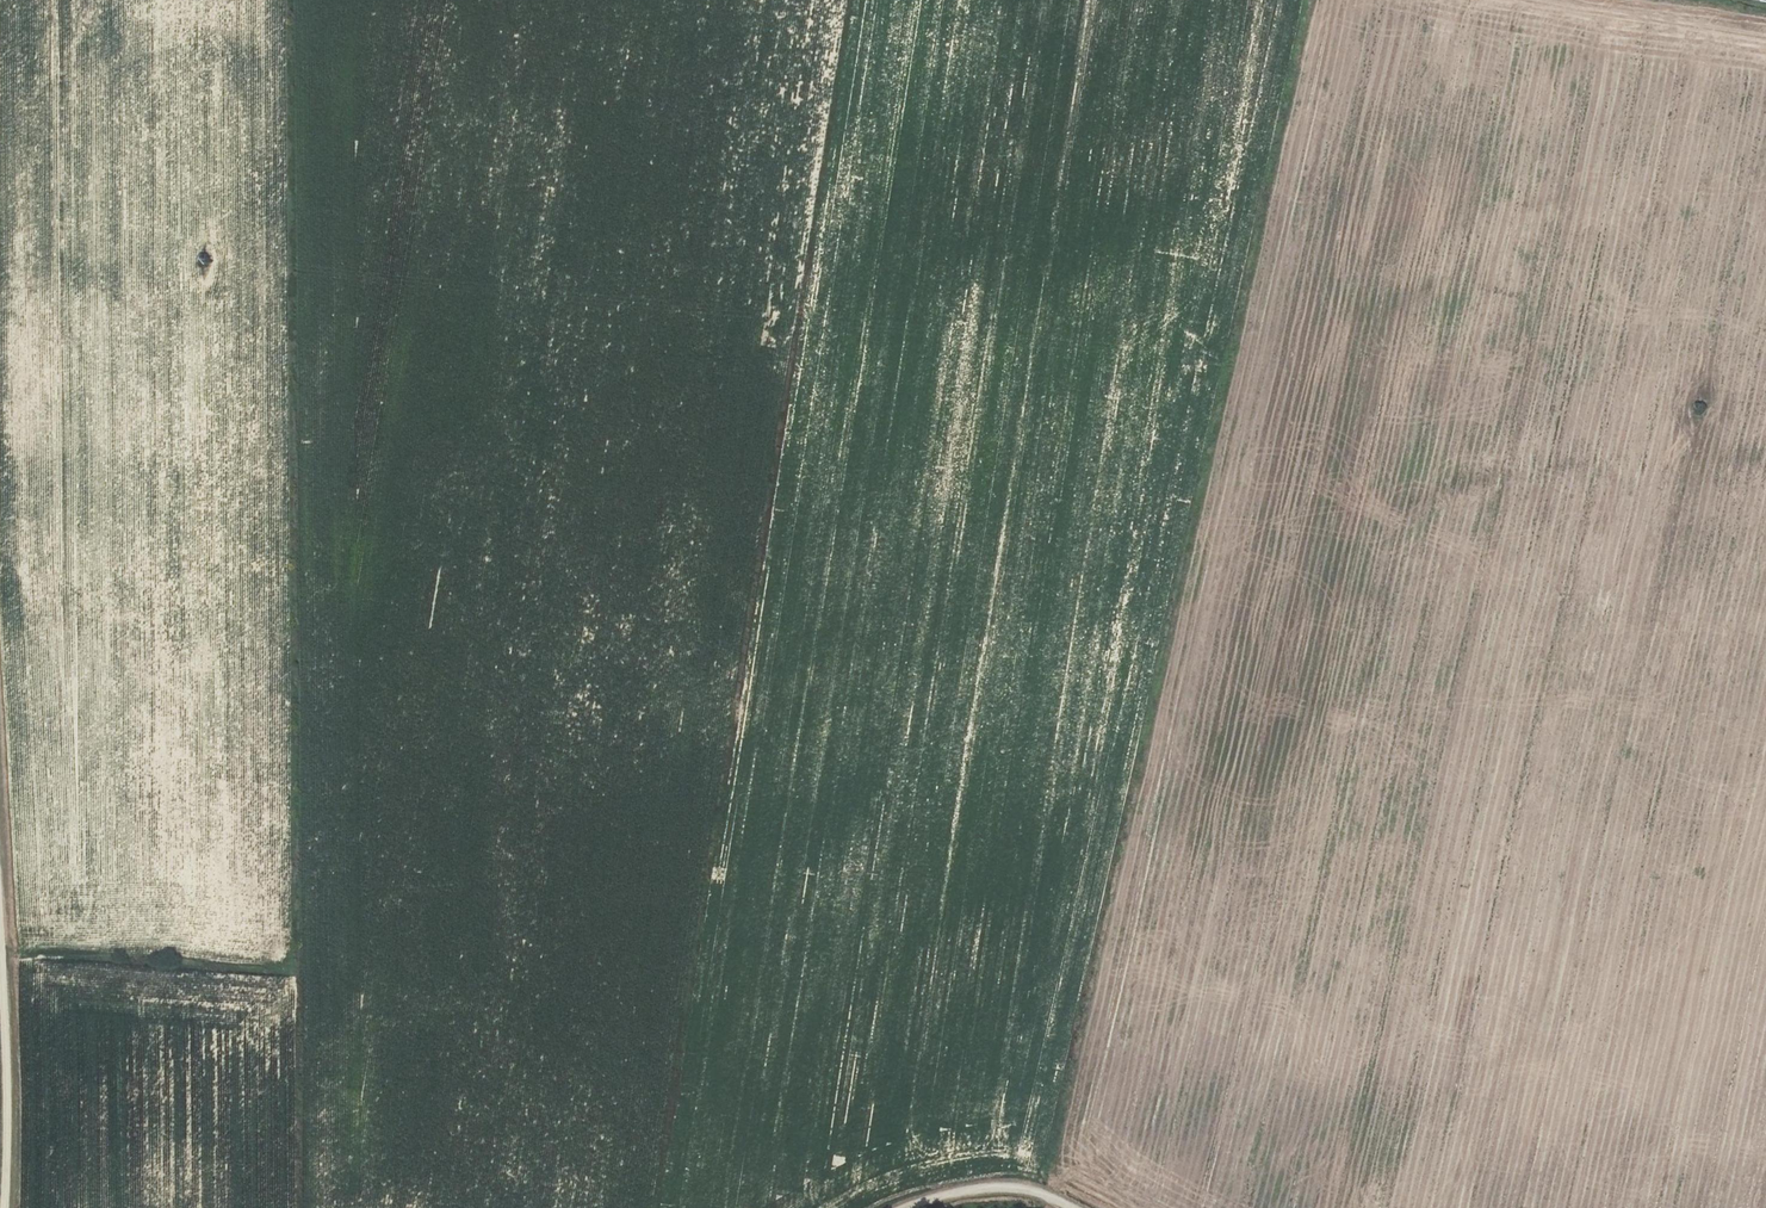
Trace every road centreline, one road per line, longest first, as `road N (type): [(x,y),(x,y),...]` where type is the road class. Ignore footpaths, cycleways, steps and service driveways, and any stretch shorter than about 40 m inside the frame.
road 1 (track): [(4,1207),(0,935)]
road 2 (track): [(905,1207),(955,1191),(1015,1188),(1072,1207)]

